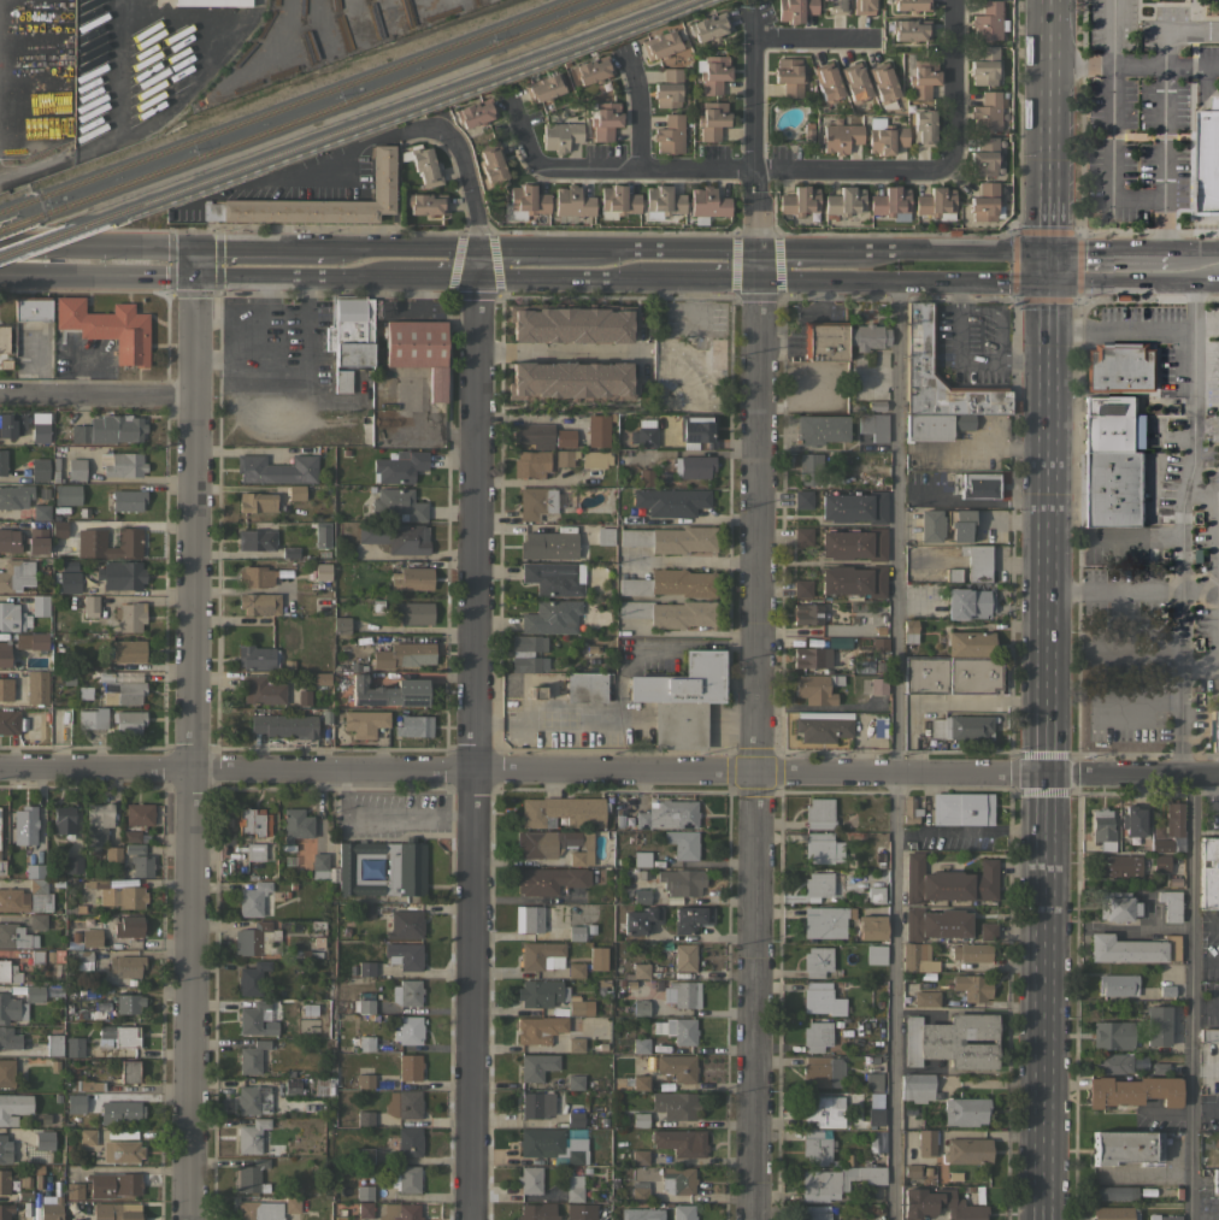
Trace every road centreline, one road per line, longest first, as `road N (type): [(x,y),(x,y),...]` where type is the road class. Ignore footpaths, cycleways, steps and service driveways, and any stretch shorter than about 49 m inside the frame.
road 1 (residential): [(469,1219),(476,222),(454,143),(424,125),(261,181)]
road 2 (residential): [(1218,776),(0,766)]
road 3 (residential): [(749,1219),(753,251),(744,12)]
road 4 (residential): [(192,1219),(196,276)]
road 5 (primary): [(1049,278),(1040,1219)]
road 6 (residential): [(505,90),(526,153),(546,167),(940,166),(950,140),(951,0)]
road 7 (primary): [(753,277),(1218,282)]
road 8 (secondary): [(1050,0),(1049,252)]
road 9 (primary): [(196,251),(0,247)]
road 10 (residential): [(196,395),(0,392)]
road 11 (primary): [(0,274),(196,276)]
road 12 (residential): [(472,352),(646,349)]
road 13 (primary): [(475,275),(642,276)]
road 14 (primary): [(342,251),(196,251)]
road 15 (primary): [(1049,252),(913,251)]
road 16 (primary): [(265,276),(391,276)]
road 17 (primary): [(599,251),(475,249)]

